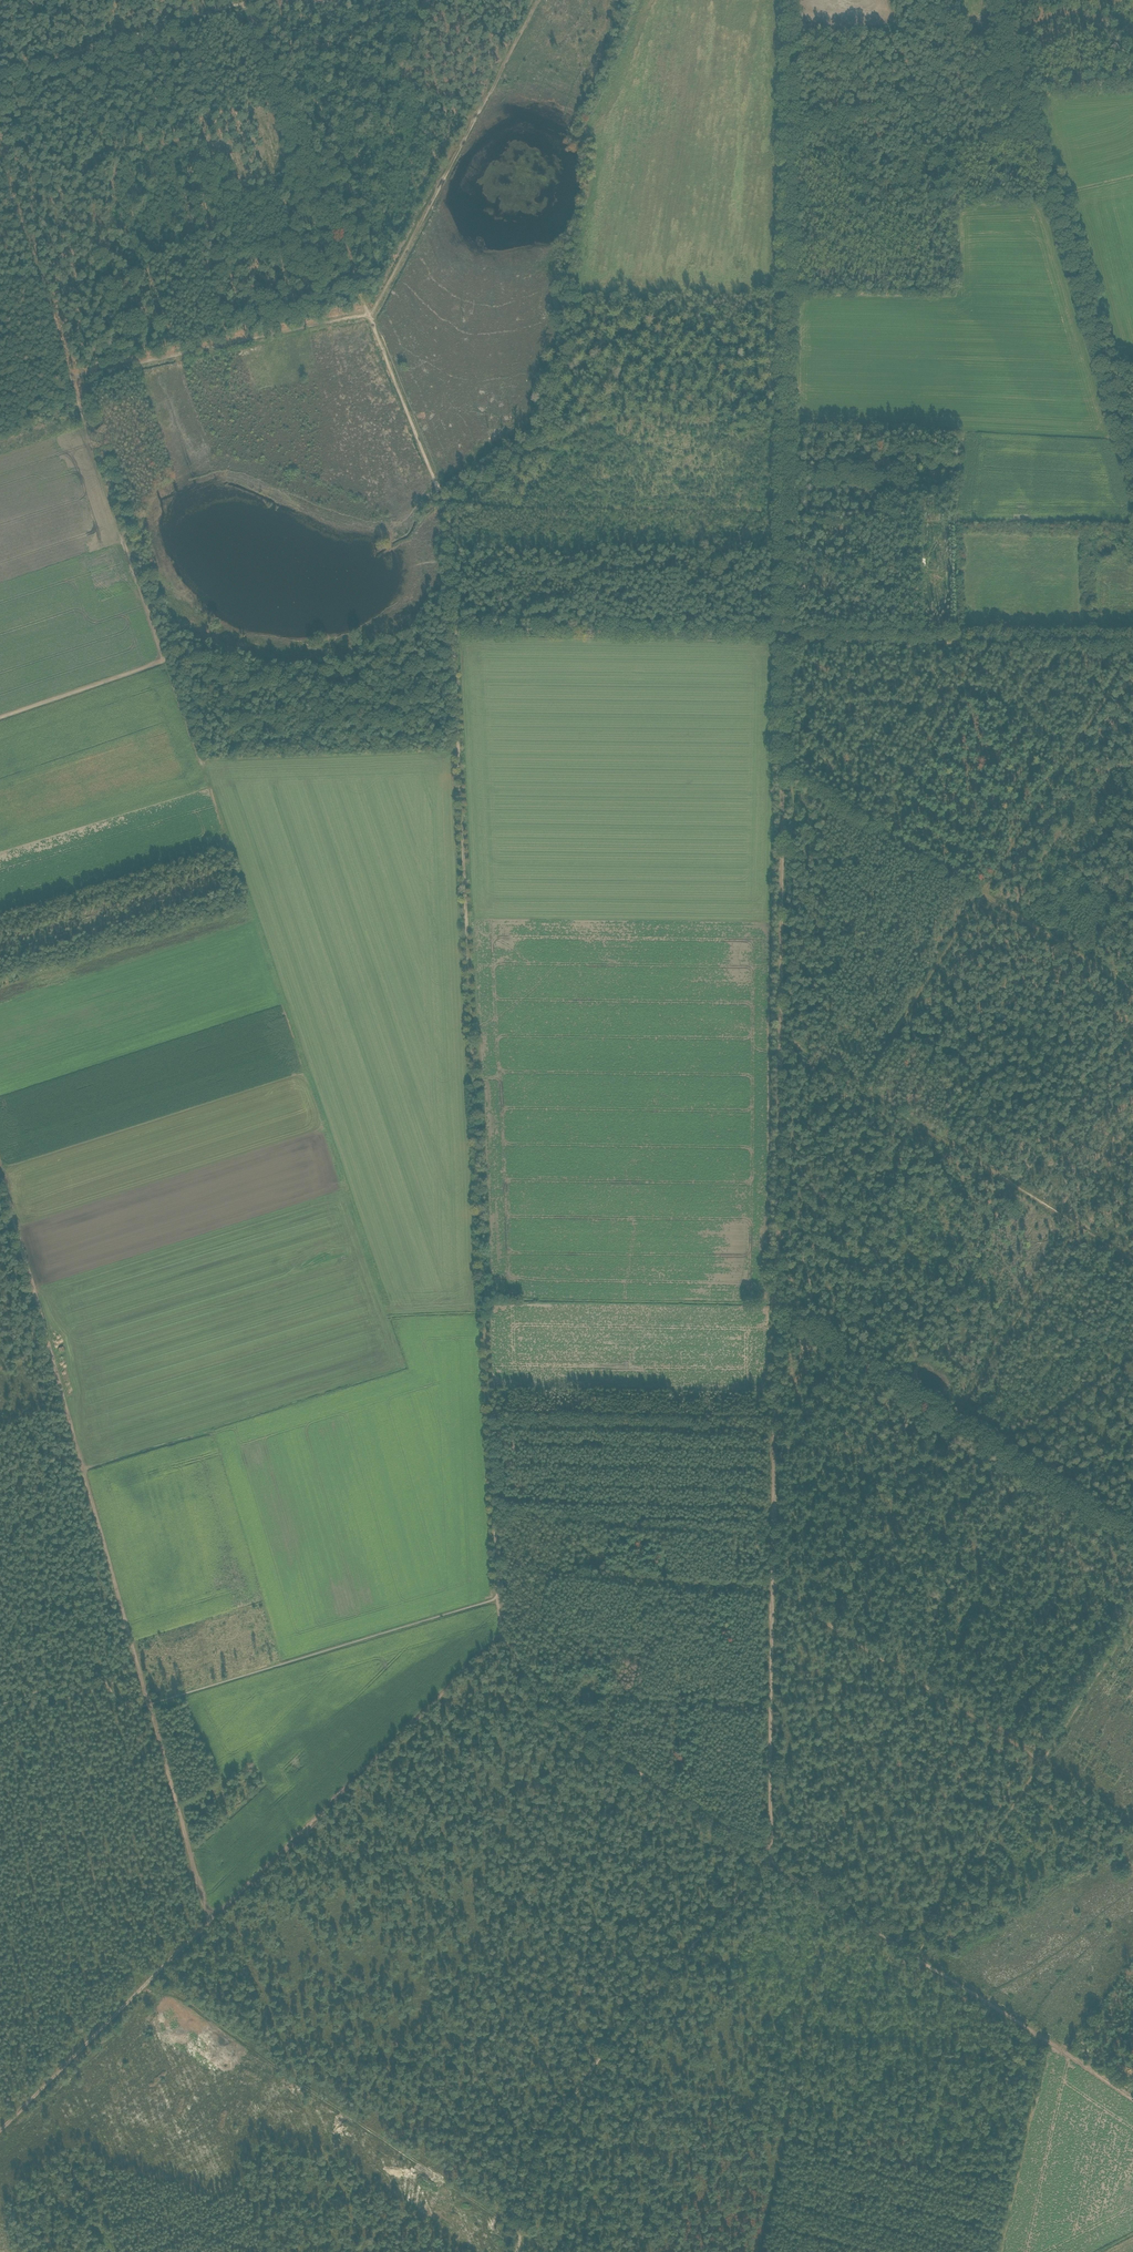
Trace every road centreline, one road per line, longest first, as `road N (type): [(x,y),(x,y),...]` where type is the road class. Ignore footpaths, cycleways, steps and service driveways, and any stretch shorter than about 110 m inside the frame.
road 1 (track): [(773,1536),(783,636)]
road 2 (track): [(918,1959),(1043,1761),(772,1588),(773,1536),(493,1509)]
road 3 (track): [(455,659),(493,1509)]
road 4 (track): [(143,1681),(0,1162)]
road 5 (track): [(1132,455),(1001,0)]
road 6 (track): [(1075,1223),(829,1627)]
road 7 (track): [(768,1859),(540,2130),(518,2235)]
road 8 (track): [(209,1924),(237,1932),(300,2083),(518,2235)]
road 9 (track): [(1132,988),(983,893),(1132,659)]
road 10 (track): [(209,1924),(499,1639)]
road 11 (track): [(565,2101),(404,1730)]
road 12 (track): [(460,504),(490,466),(528,451),(569,359),(679,369),(727,359),(775,364)]
road 13 (track): [(435,0),(401,78),(479,113),(376,311)]
road 14 (track): [(791,0),(775,364)]
road 15 (track): [(1132,638),(777,635)]
road 16 (track): [(499,1639),(514,1648),(560,1724),(768,1859)]
road 17 (track): [(243,0),(367,315)]
road 18 (track): [(777,635),(454,632)]
road 19 (track): [(163,661),(190,659),(246,675),(302,679),(455,659)]
road 20 (track): [(0,2131),(209,1924)]
road 21 (track): [(87,376),(367,315)]
road 22 (track): [(772,1588),(768,1859)]
road 23 (track): [(0,76),(254,0)]
road 24 (track): [(1132,2095),(918,1959)]
road 25 (track): [(793,1044),(999,1176)]
road 26 (track): [(209,1924),(150,1705)]
road 27 (track): [(0,171),(71,379)]
road 28 (track): [(132,575),(71,379)]
road 29 (track): [(768,1859),(918,1959)]
road 30 (track): [(371,324),(438,490)]
road 31 (track): [(163,661),(0,718)]
road 32 (track): [(1043,1761),(1132,1619)]
road 33 (track): [(449,507),(455,659)]
road 34 (track): [(775,364),(776,510)]
road 35 (track): [(479,113),(538,0)]
road 36 (track): [(776,510),(777,635)]

